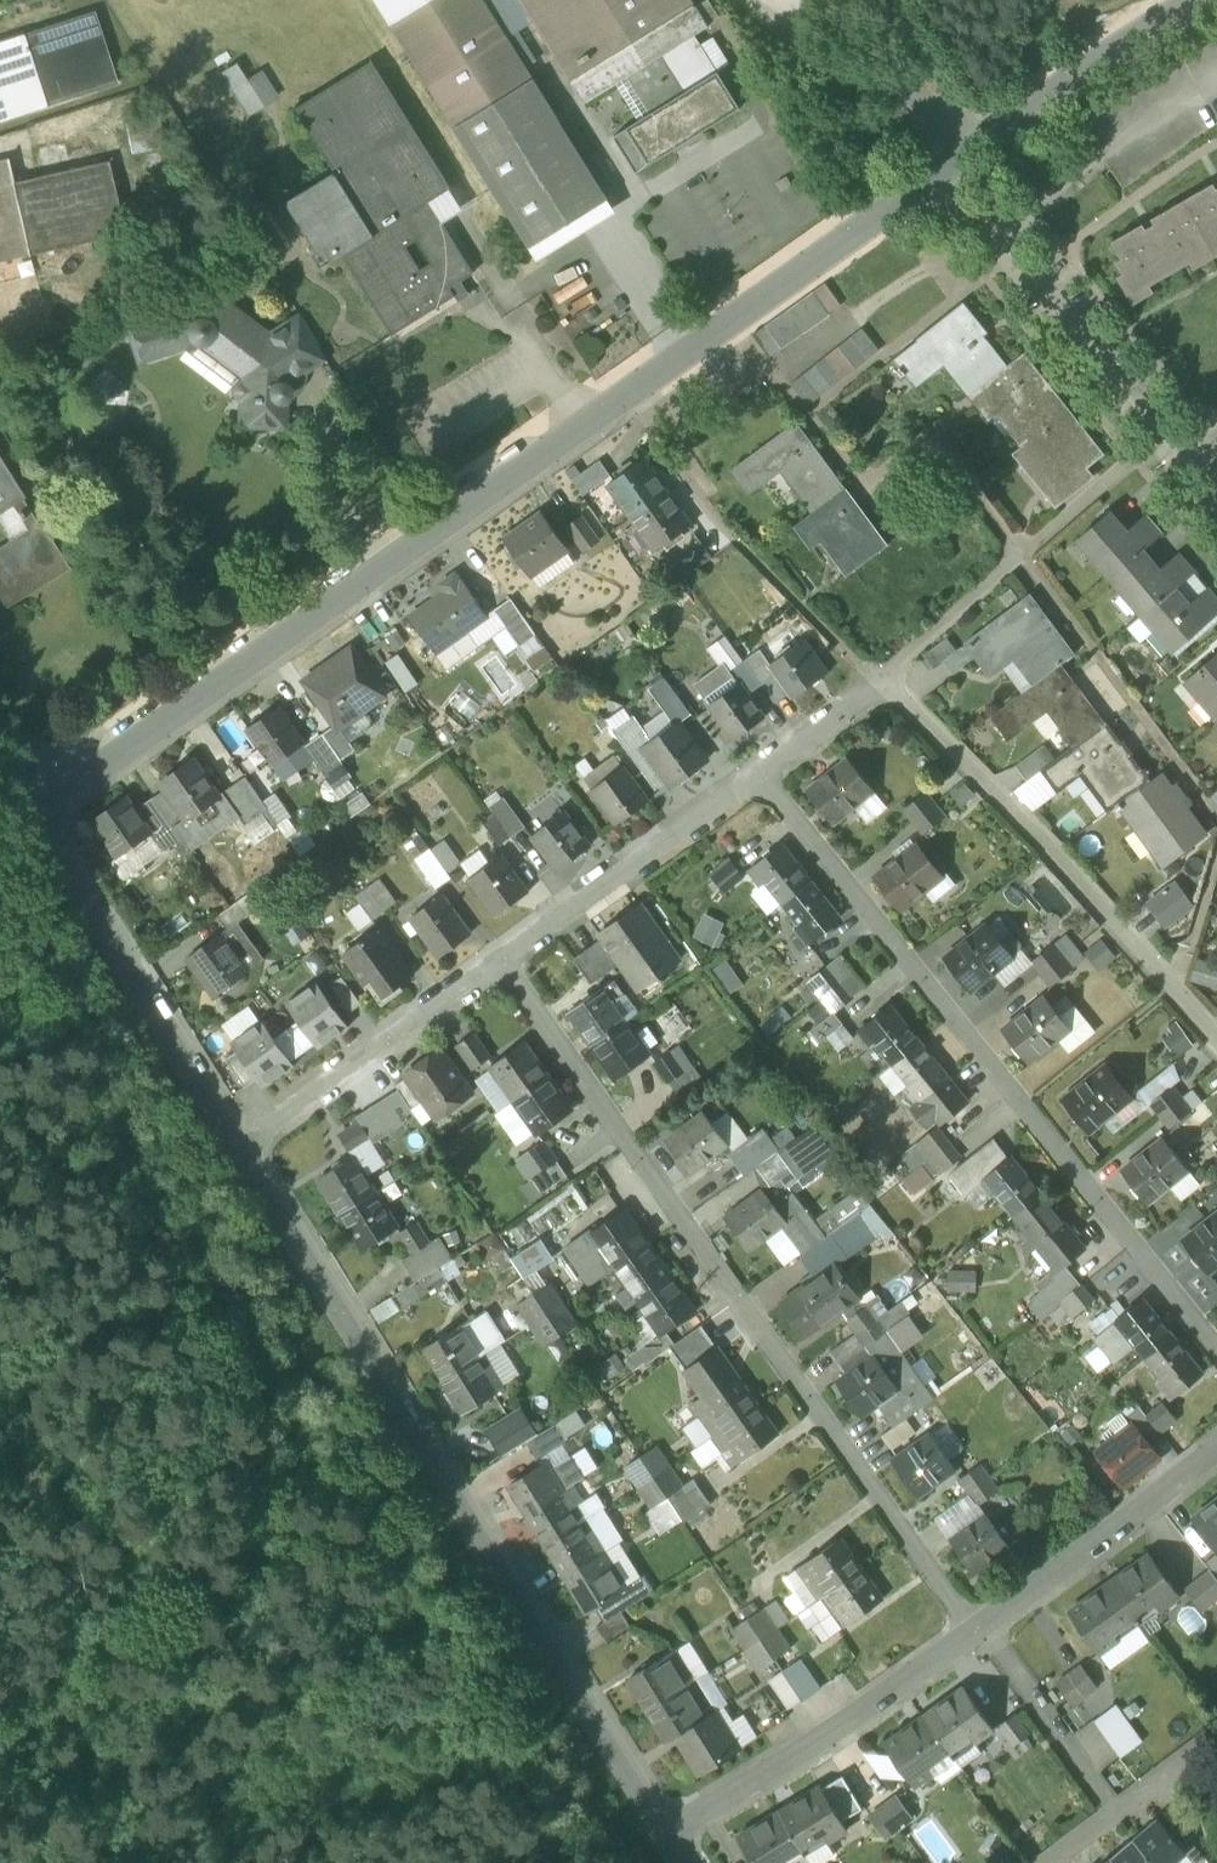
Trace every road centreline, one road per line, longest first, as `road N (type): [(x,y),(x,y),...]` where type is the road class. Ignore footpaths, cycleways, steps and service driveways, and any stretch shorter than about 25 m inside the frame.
road 1 (residential): [(27,807),(940,169)]
road 2 (residential): [(496,959),(975,1631)]
road 3 (residential): [(245,1145),(672,1837)]
road 4 (residential): [(762,777),(1216,1355)]
road 5 (residential): [(880,681),(1052,851),(1216,1036)]
road 6 (residential): [(27,807),(245,1145)]
road 7 (residential): [(672,1837),(975,1631)]
road 8 (residential): [(940,169),(1149,449)]
road 9 (residential): [(496,959),(762,777)]
road 10 (residential): [(245,1145),(496,959)]
road 11 (residential): [(940,169),(1079,72),(1201,0)]
road 12 (residential): [(975,1631),(1216,1442)]
road 13 (residential): [(975,1631),(1116,1809)]
road 14 (residential): [(880,681),(1040,539)]
road 15 (residential): [(762,777),(880,681)]

